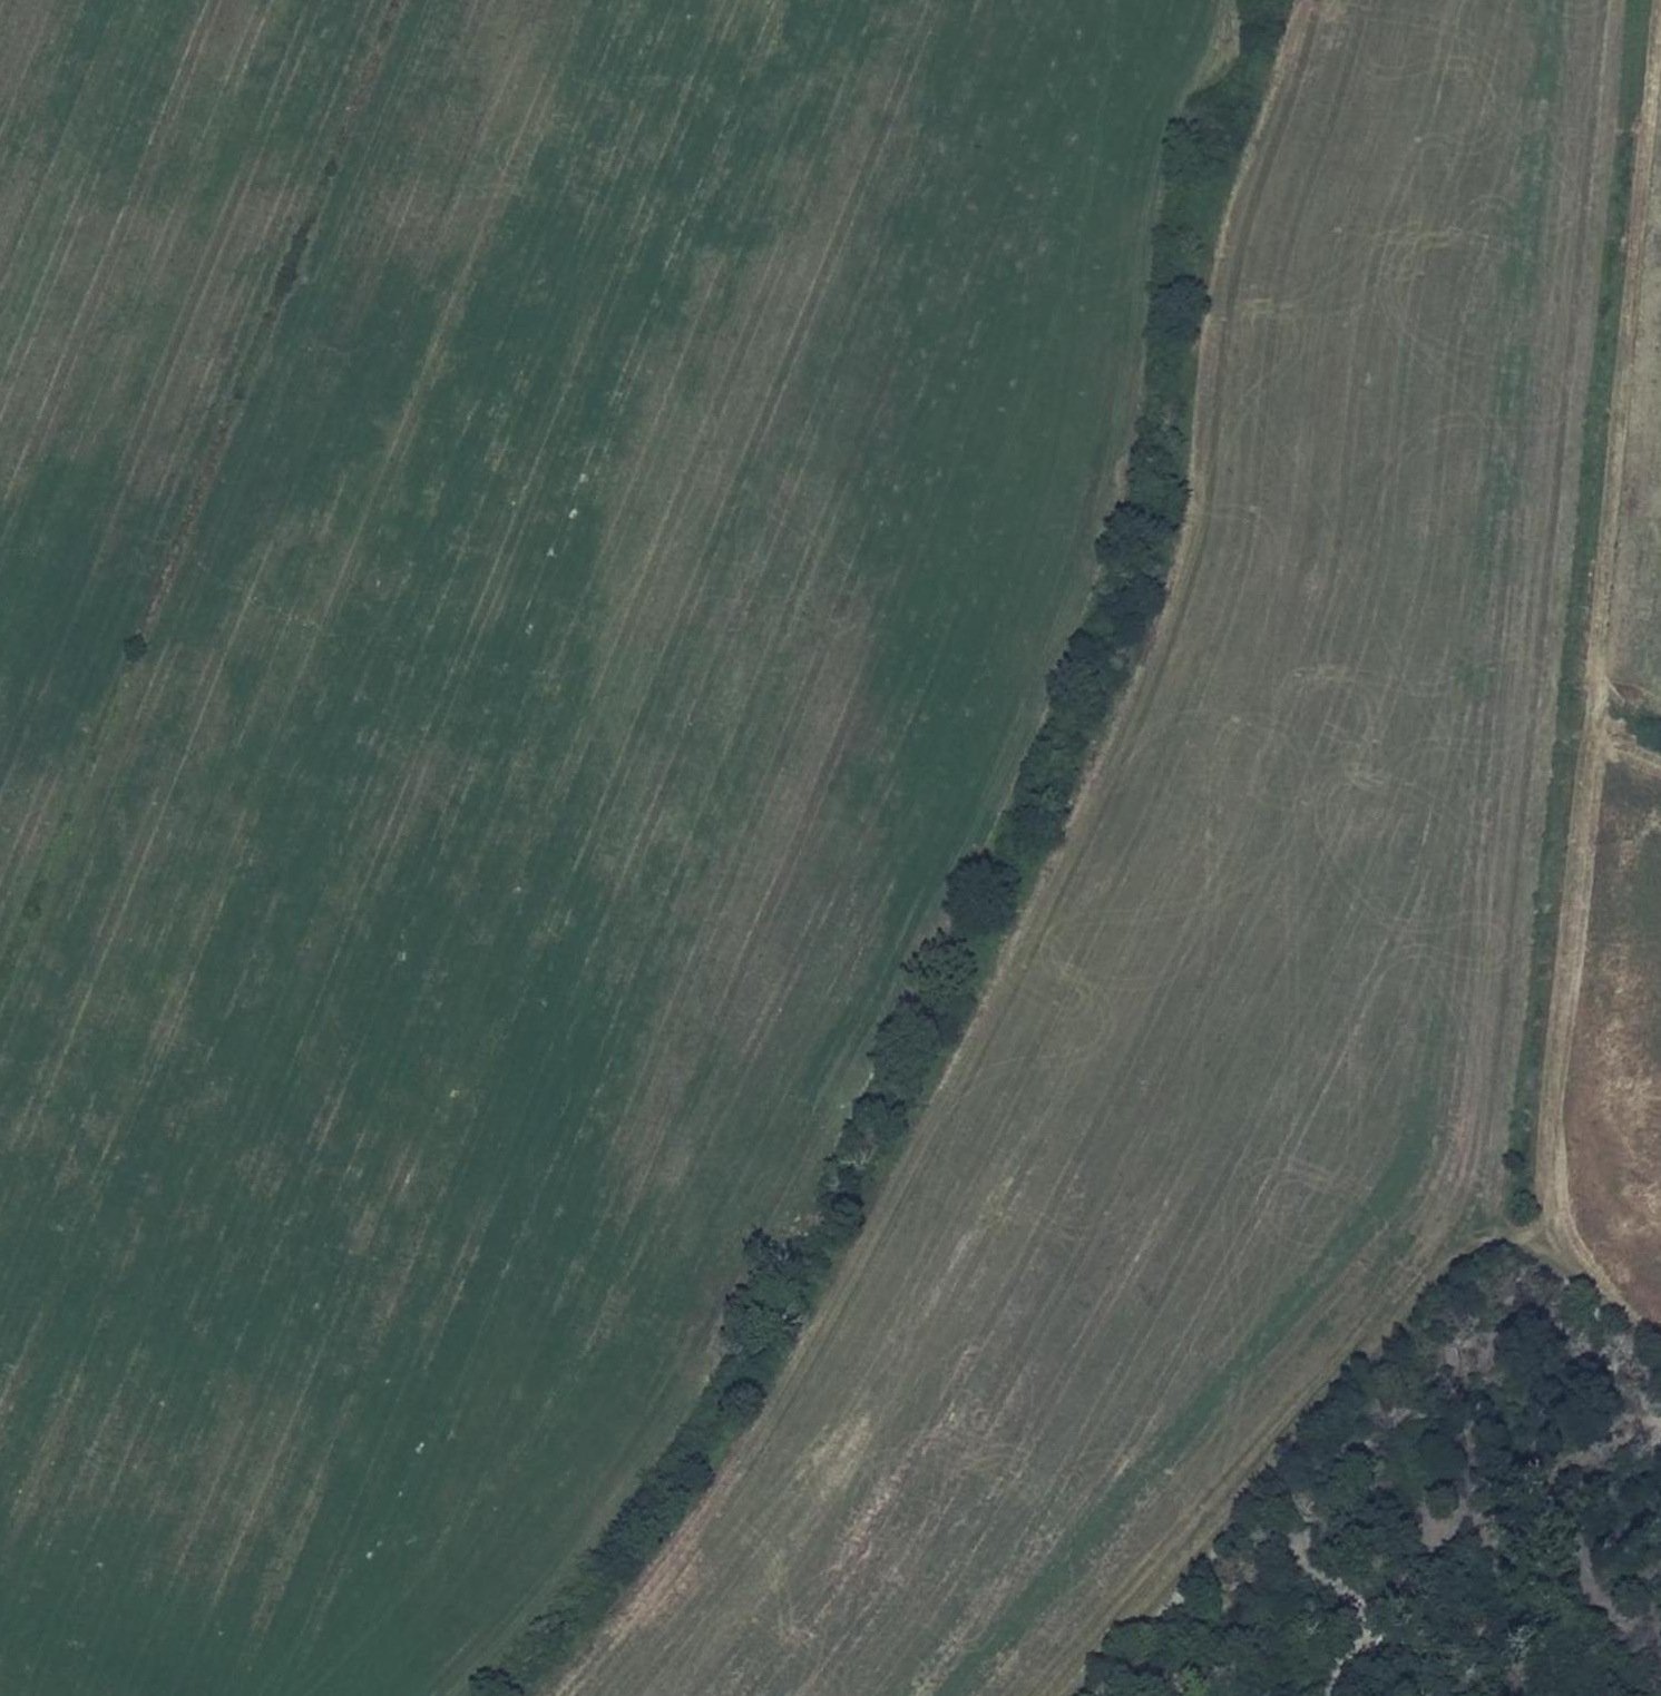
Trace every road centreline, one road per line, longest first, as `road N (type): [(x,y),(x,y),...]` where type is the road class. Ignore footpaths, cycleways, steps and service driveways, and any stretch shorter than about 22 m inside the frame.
road 1 (track): [(1083,1695),(1461,1238),(1536,1230)]
road 2 (track): [(1660,1339),(1536,1230)]

